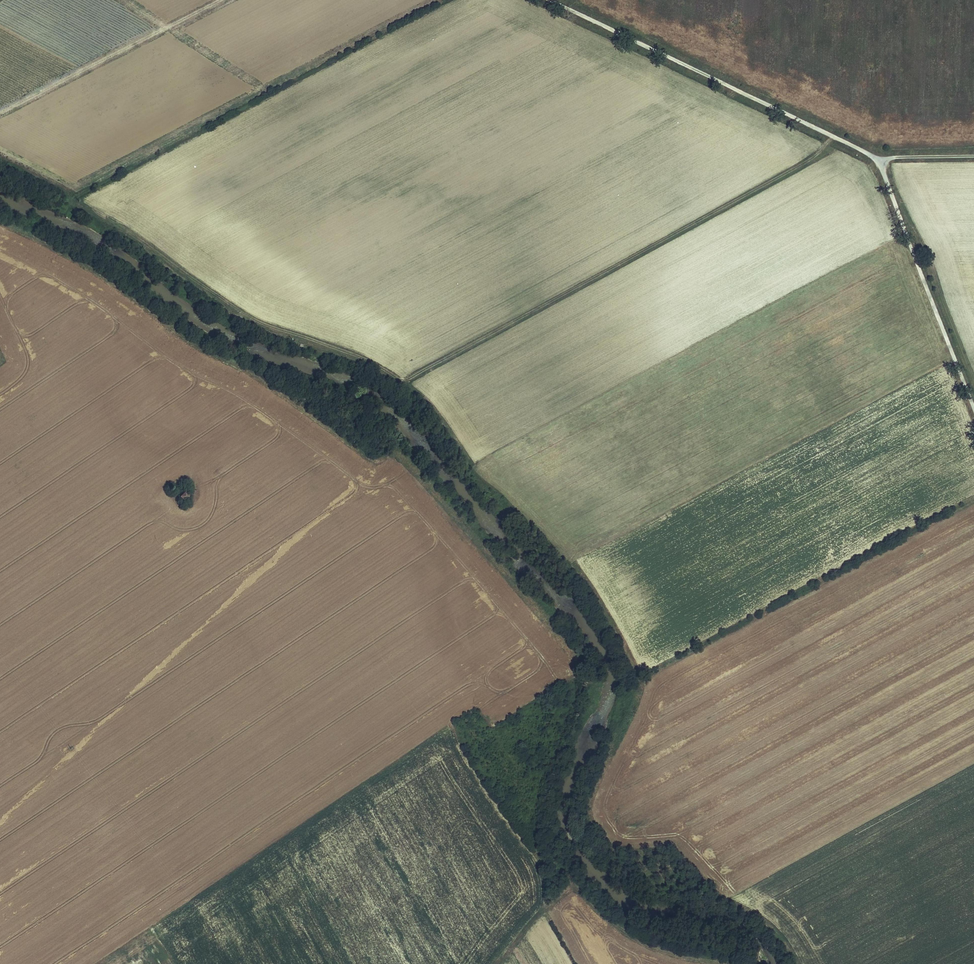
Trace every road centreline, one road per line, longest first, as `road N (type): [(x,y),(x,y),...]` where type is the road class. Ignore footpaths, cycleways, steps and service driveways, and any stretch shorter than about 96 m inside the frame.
road 1 (track): [(973,155),(880,162),(551,0)]
road 2 (track): [(973,406),(880,162)]

